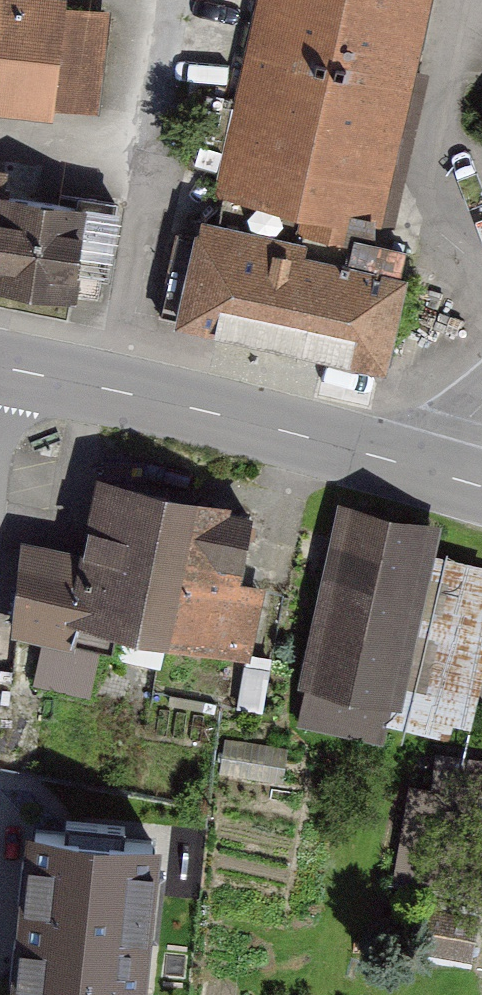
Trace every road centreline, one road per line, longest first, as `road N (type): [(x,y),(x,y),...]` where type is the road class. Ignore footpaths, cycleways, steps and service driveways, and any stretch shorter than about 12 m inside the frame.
road 1 (secondary): [(448,476),(0,368)]

